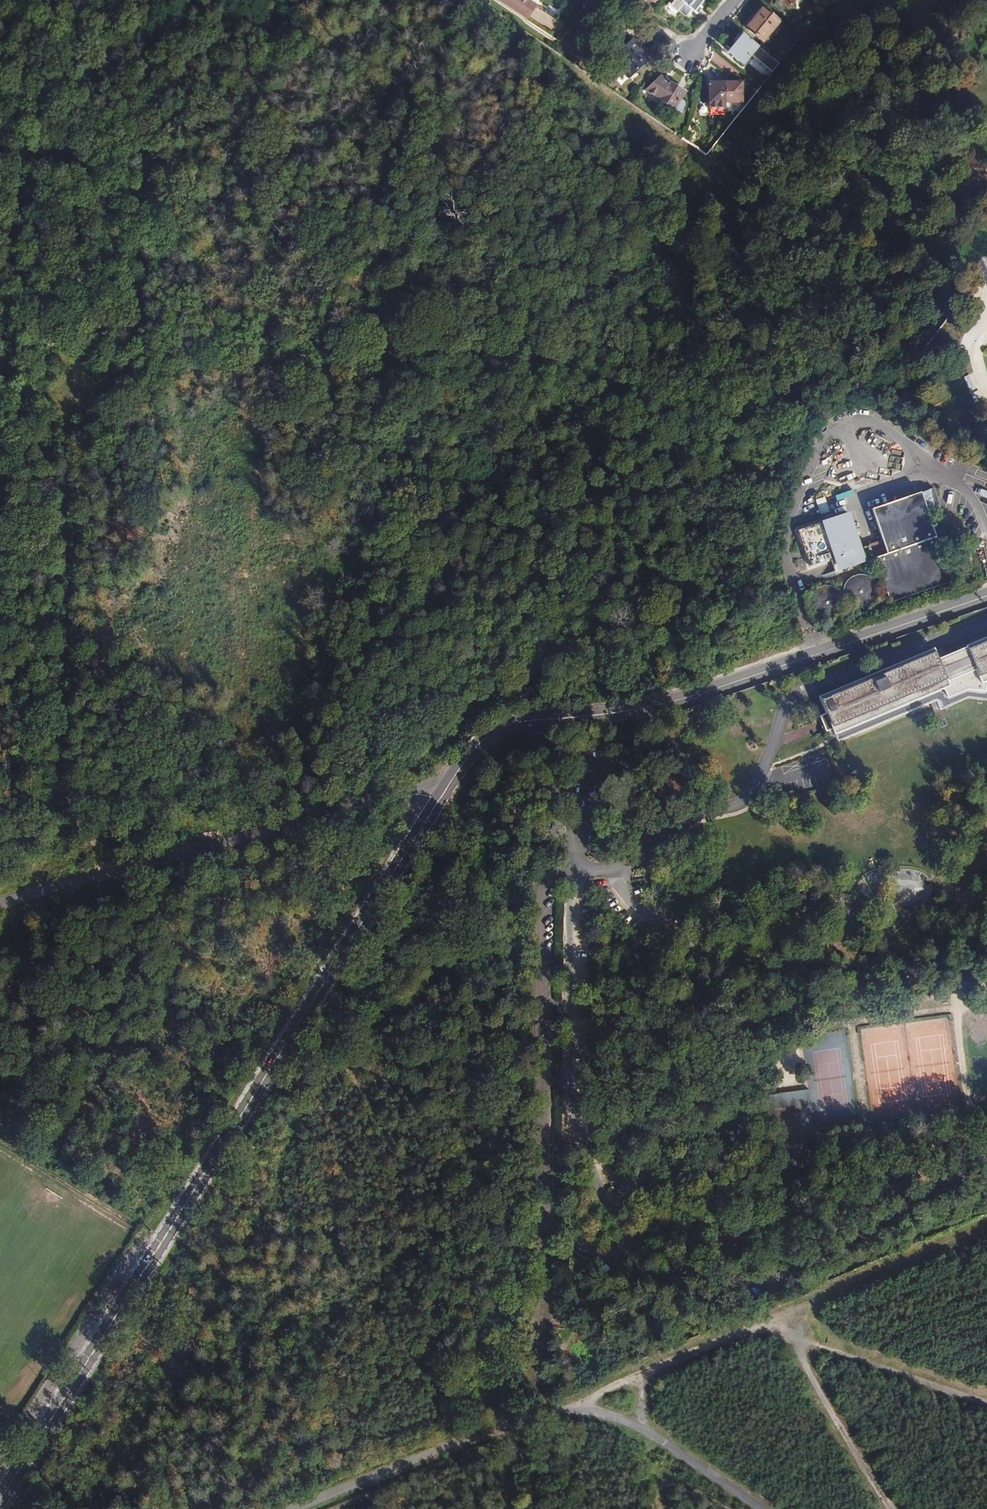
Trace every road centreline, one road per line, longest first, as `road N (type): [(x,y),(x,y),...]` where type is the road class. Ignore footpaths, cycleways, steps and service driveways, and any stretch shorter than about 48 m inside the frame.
road 1 (secondary): [(0,1500),(451,776)]
road 2 (track): [(66,389),(384,349),(377,724),(403,791)]
road 3 (track): [(451,776),(499,883),(515,945),(519,1418)]
road 4 (secondary): [(451,776),(492,731),(528,716),(621,711),(986,597)]
road 5 (track): [(0,395),(66,389),(72,797),(127,868)]
road 6 (unclassified): [(451,776),(0,904)]
road 7 (unclassified): [(291,1508),(519,1418),(584,1407),(644,1428)]
road 8 (track): [(507,1421),(236,1320)]
road 9 (track): [(566,1407),(777,1318)]
road 10 (track): [(777,1318),(986,1230)]
road 11 (track): [(777,1318),(823,1346),(986,1401)]
road 12 (track): [(892,1508),(777,1318)]
road 13 (unclassified): [(644,1428),(764,1508)]
road 14 (track): [(0,868),(127,868)]
road 15 (track): [(0,96),(82,8)]

